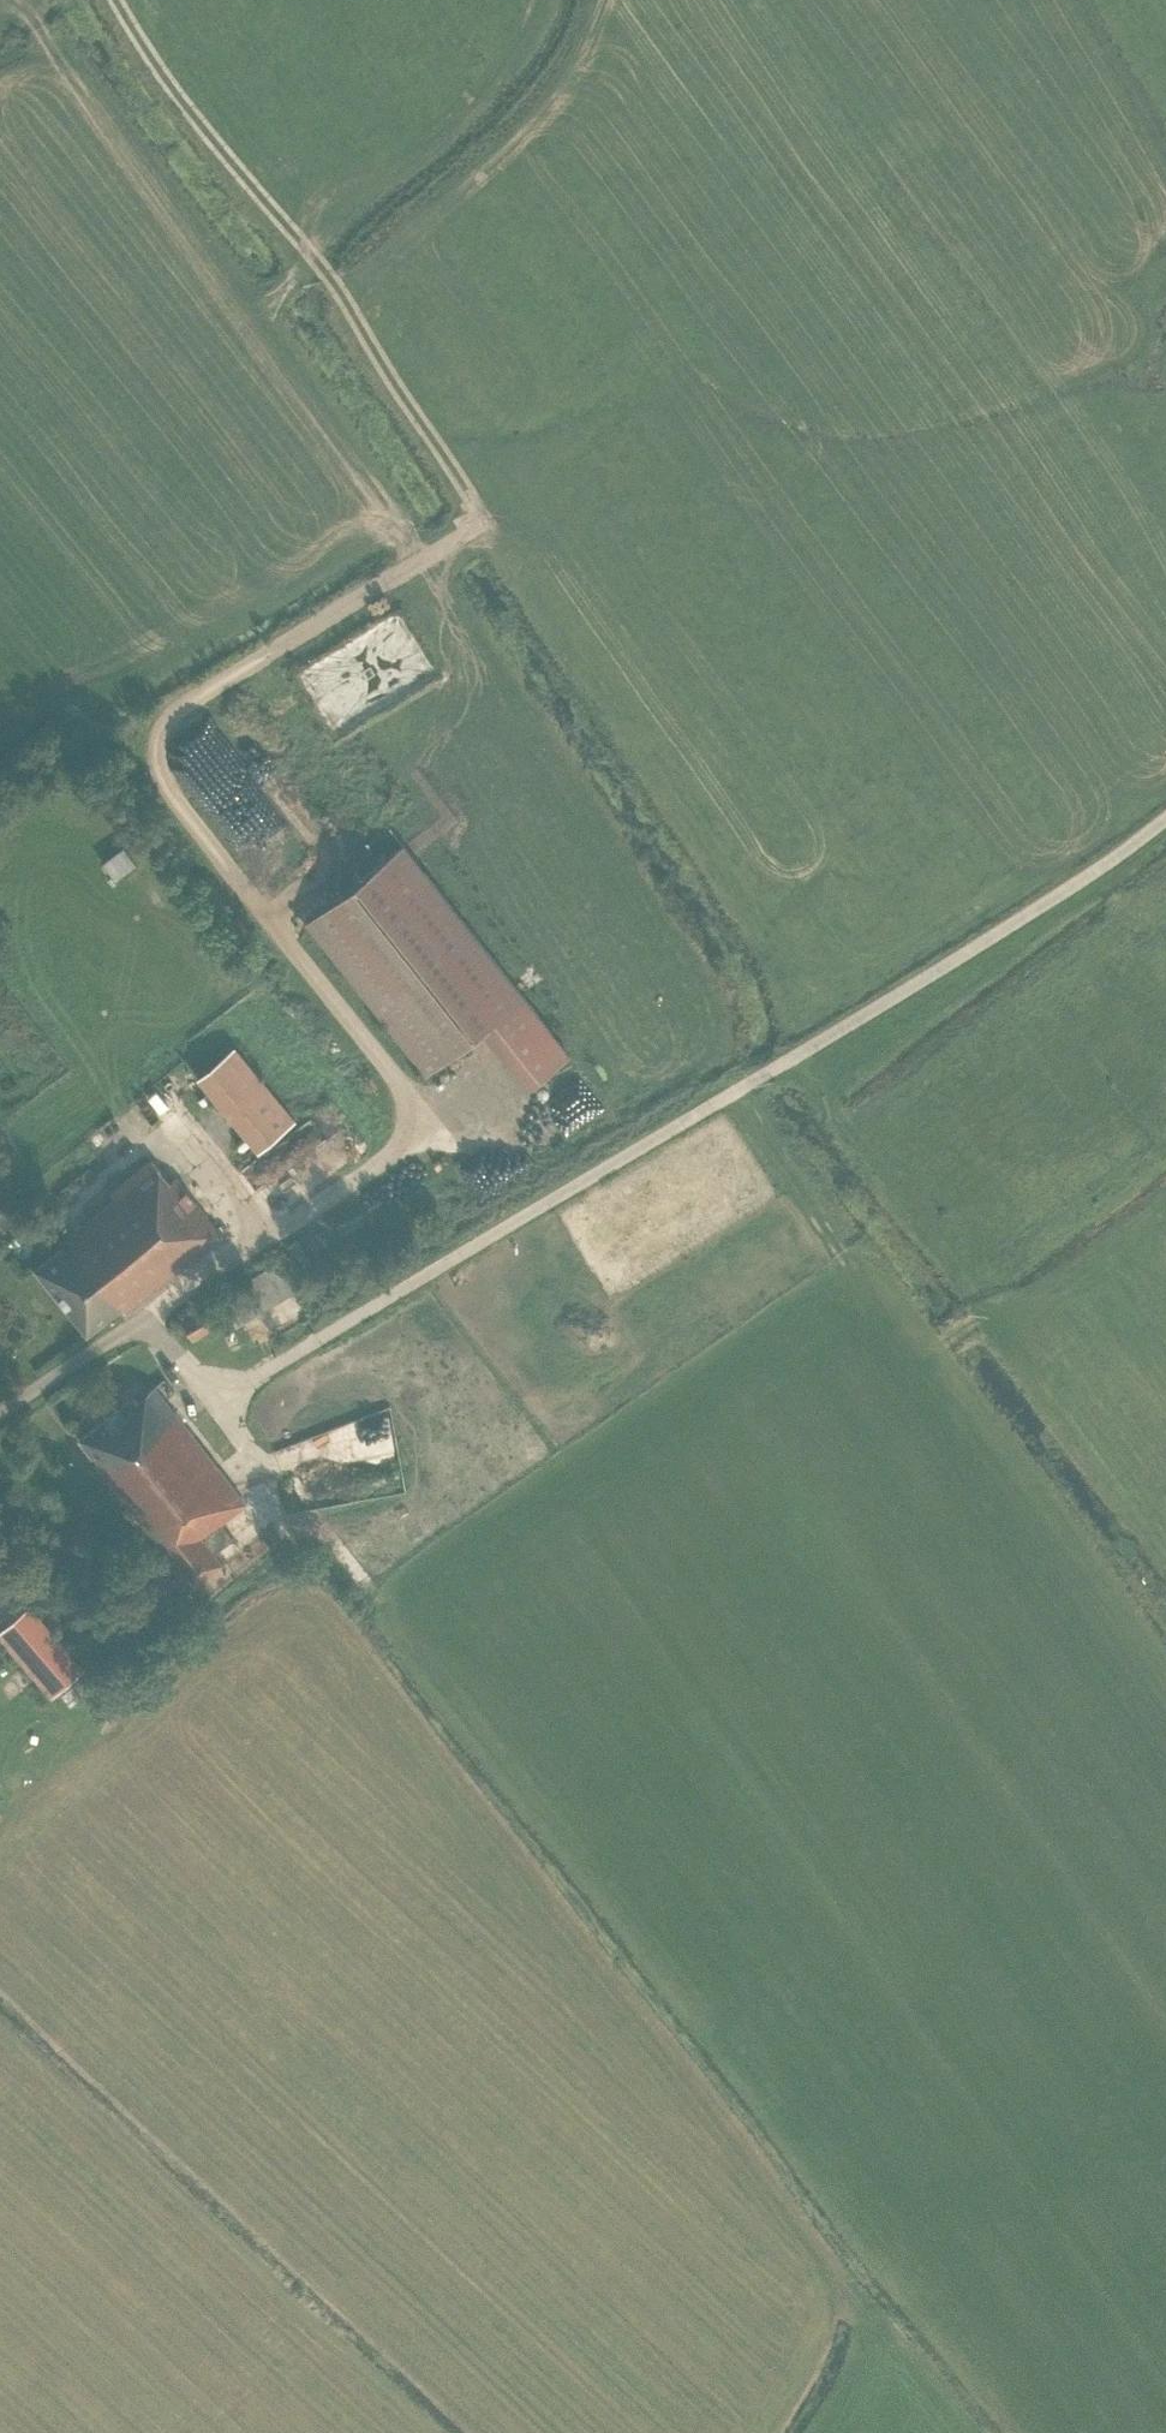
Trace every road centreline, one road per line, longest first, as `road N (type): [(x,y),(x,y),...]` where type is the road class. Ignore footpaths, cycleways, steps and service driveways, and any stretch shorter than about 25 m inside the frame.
road 1 (unclassified): [(0,1413),(84,1352),(145,1326),(215,1403),(1121,856),(1165,821)]
road 2 (track): [(168,782),(165,739),(180,707),(493,519),(369,349),(341,291),(140,44),(118,0)]

